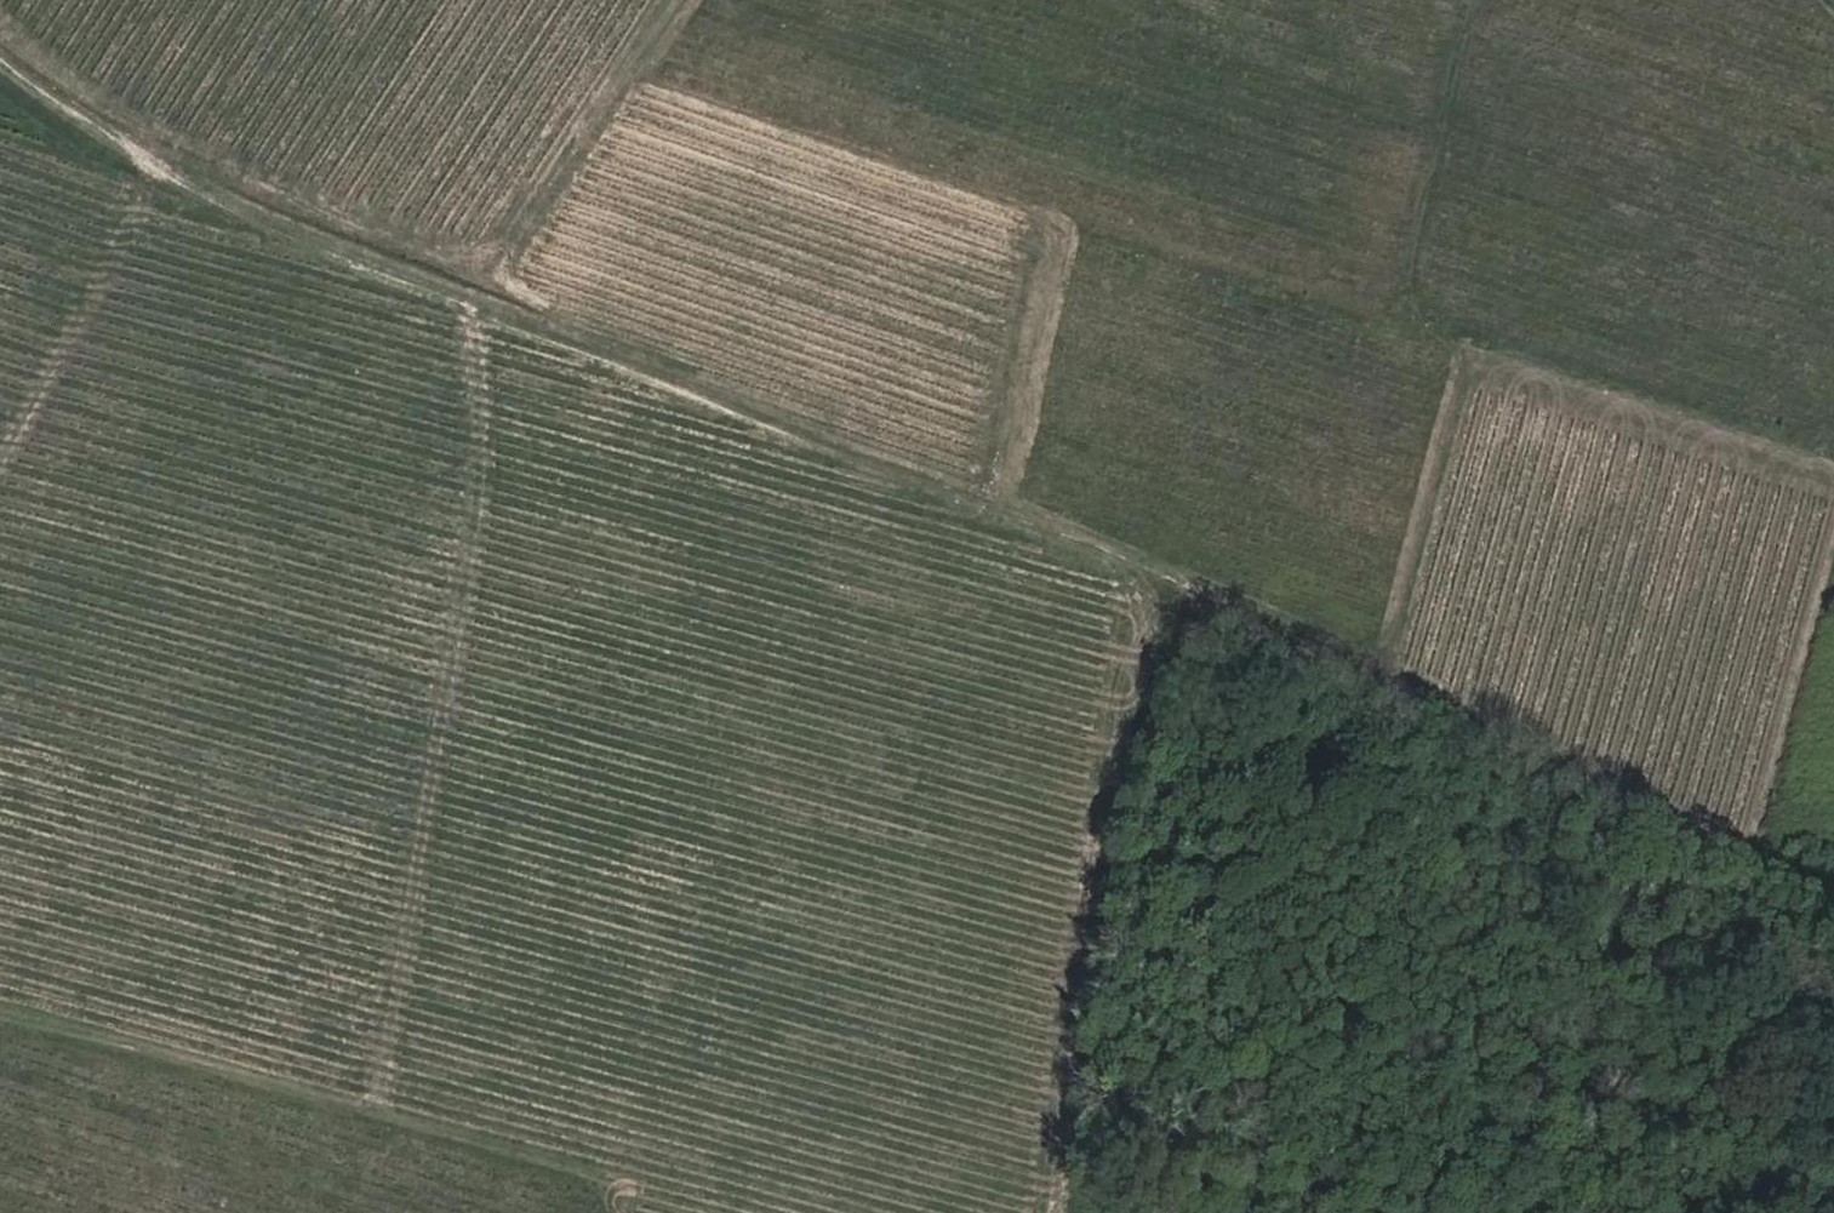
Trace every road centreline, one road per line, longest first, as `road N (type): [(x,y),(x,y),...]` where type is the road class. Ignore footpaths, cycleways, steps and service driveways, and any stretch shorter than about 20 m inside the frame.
road 1 (track): [(1833,917),(1211,603),(462,309),(174,170),(0,48)]

